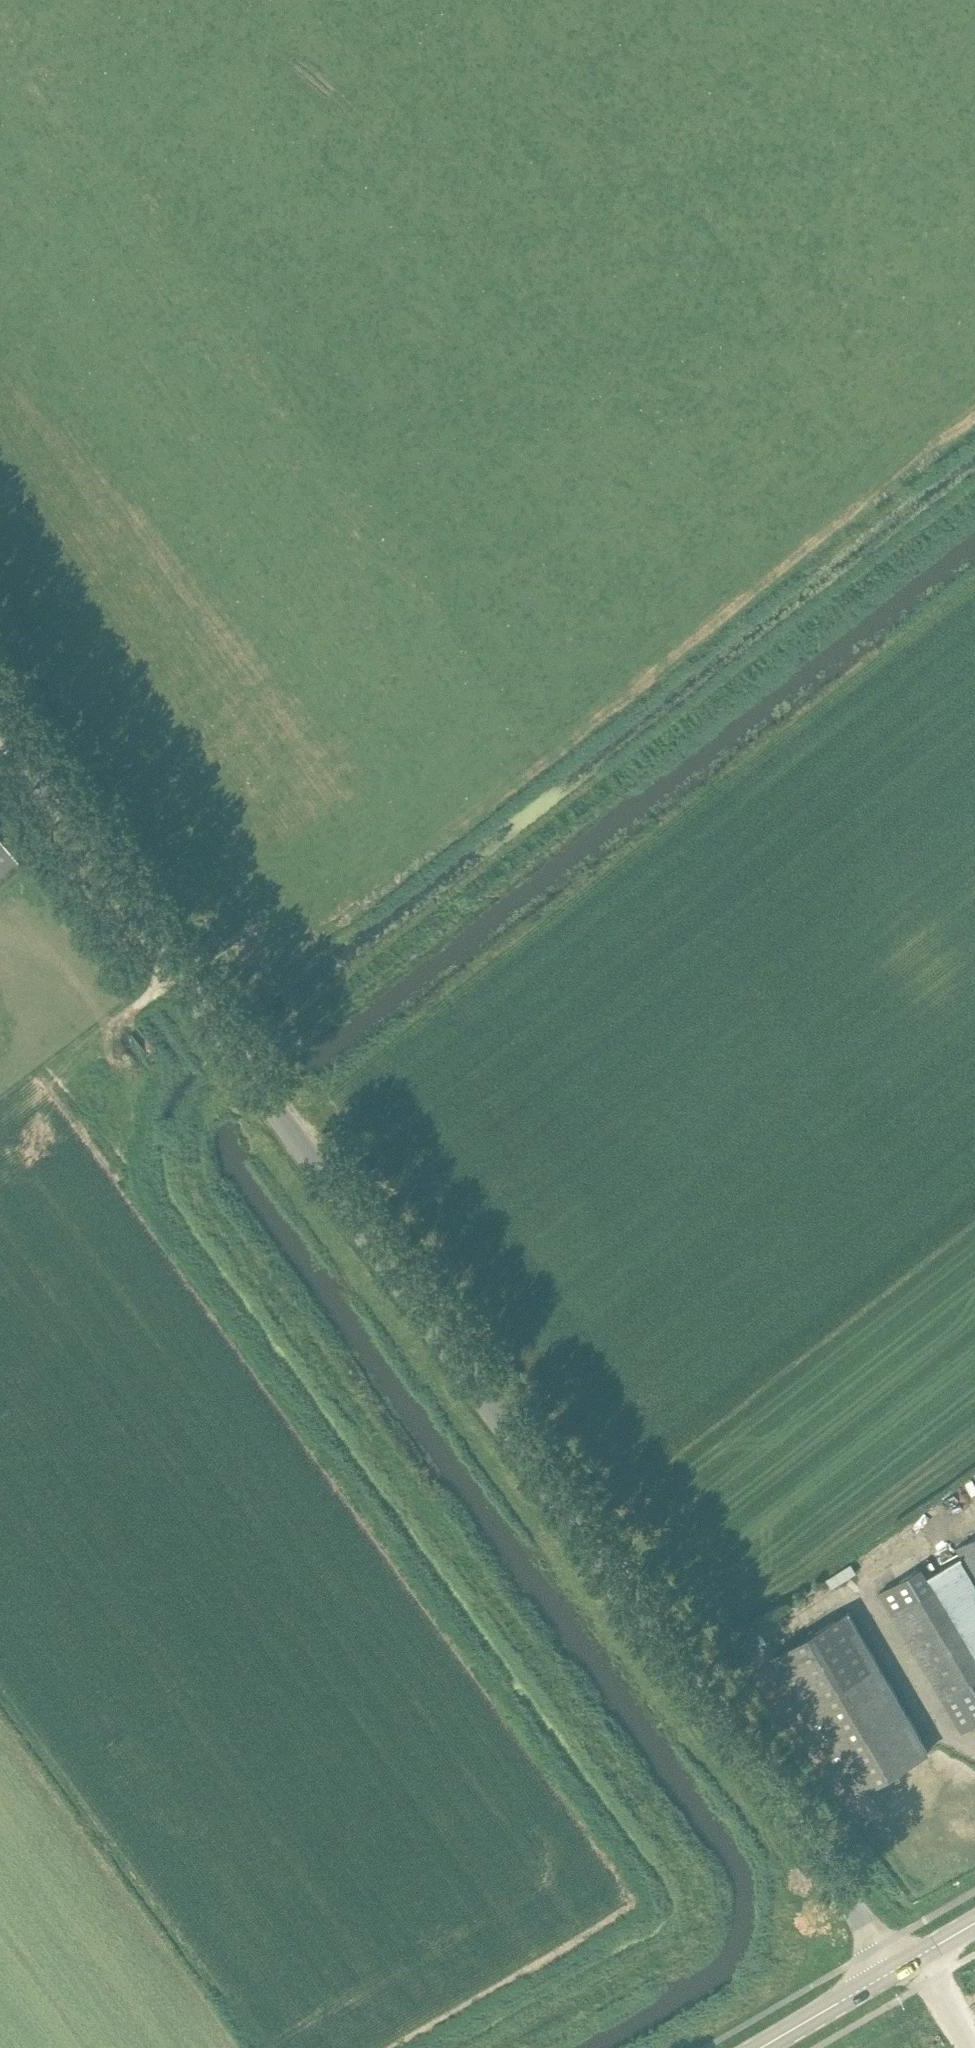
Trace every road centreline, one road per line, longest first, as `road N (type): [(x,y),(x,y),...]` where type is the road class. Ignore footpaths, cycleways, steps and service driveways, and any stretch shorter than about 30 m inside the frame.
road 1 (unclassified): [(895,1970),(0,714)]
road 2 (secondary): [(764,2047),(895,1970)]

